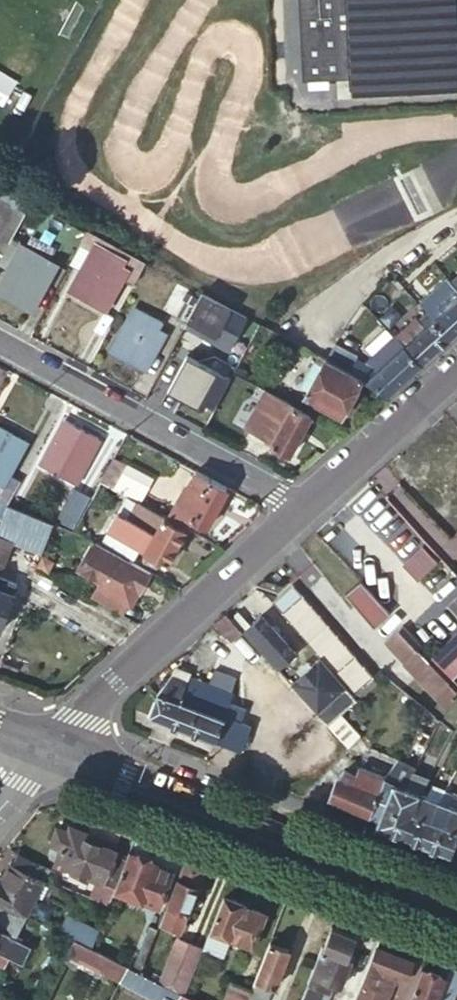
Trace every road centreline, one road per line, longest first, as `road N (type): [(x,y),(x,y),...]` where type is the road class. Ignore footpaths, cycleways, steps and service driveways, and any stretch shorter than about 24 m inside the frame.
road 1 (secondary): [(456,912),(44,751)]
road 2 (tertiary): [(44,751),(301,511)]
road 3 (residential): [(301,511),(0,345)]
road 4 (tertiary): [(301,511),(456,368)]

